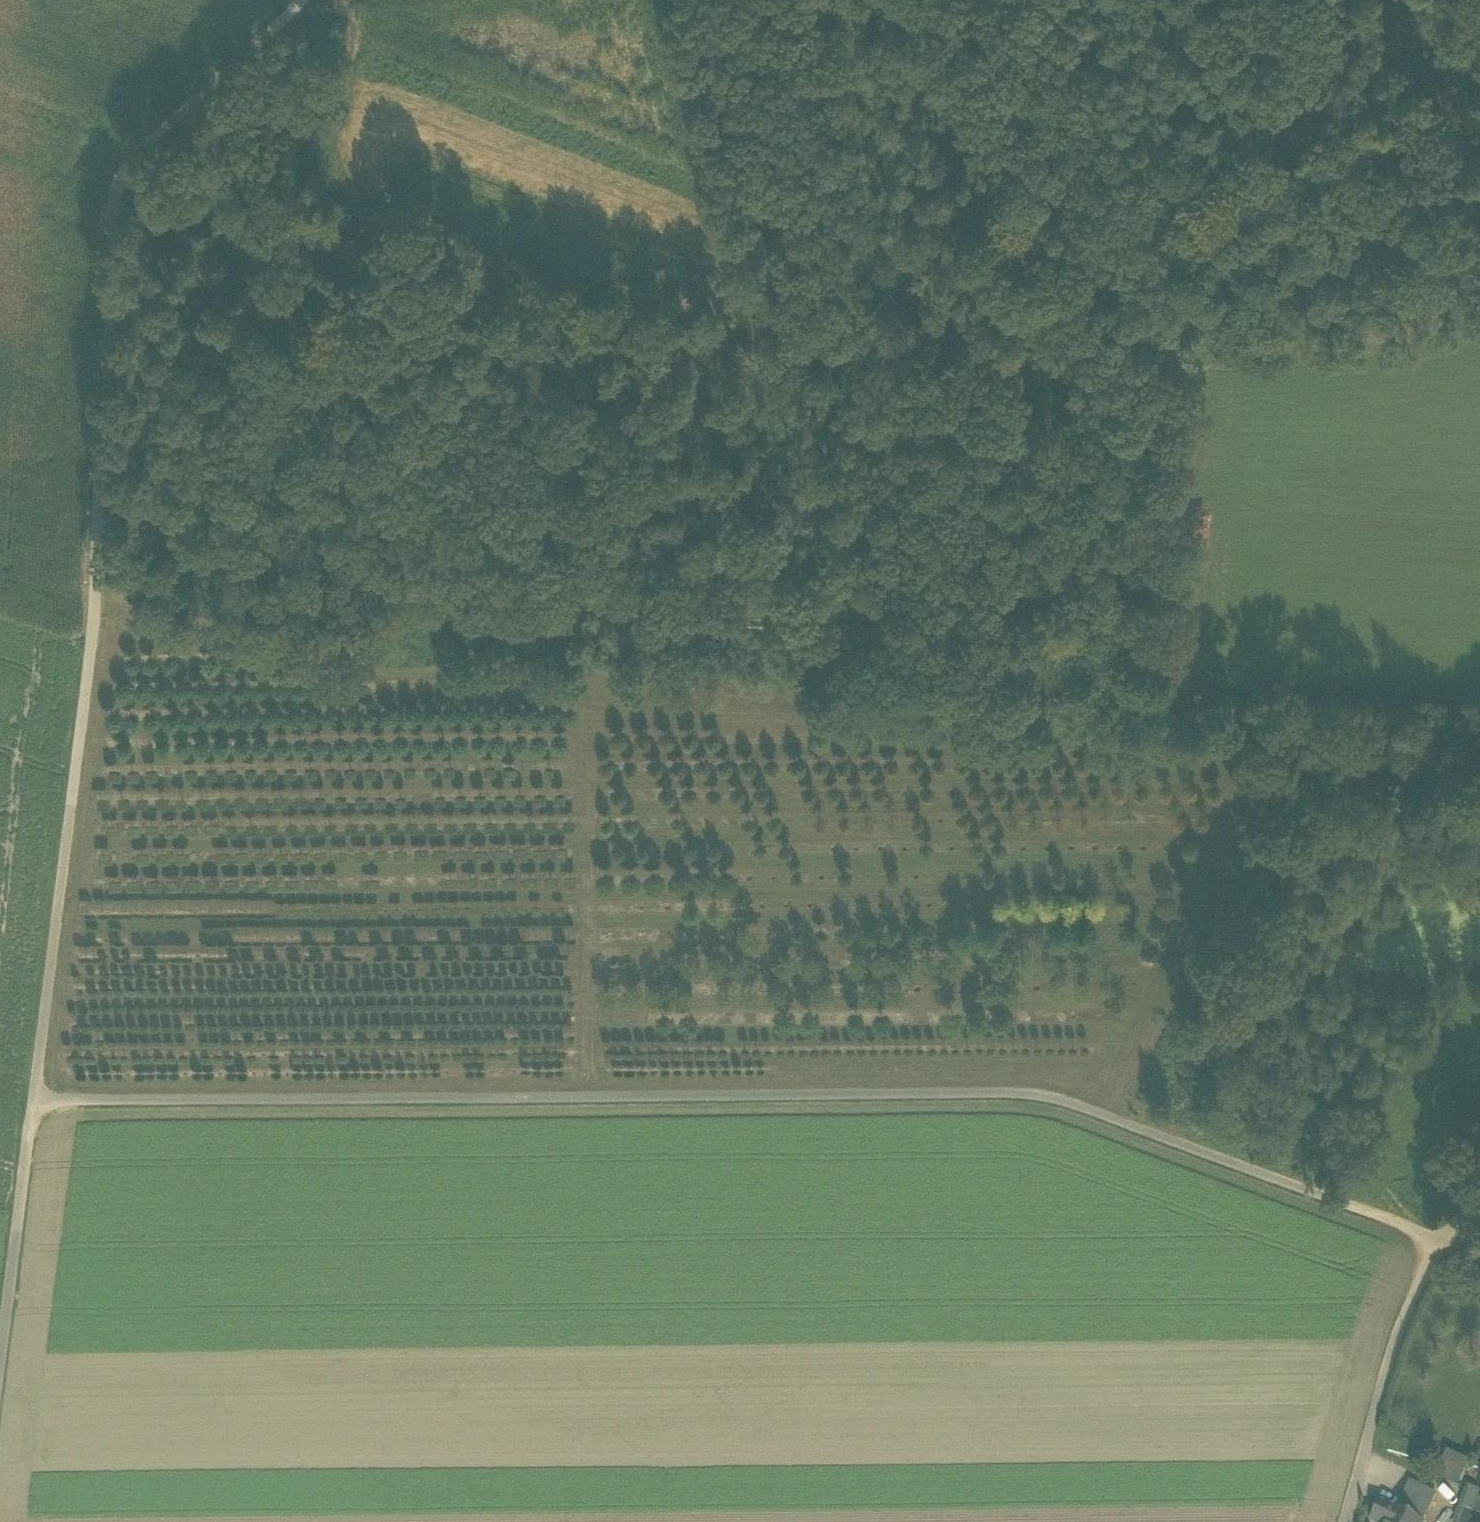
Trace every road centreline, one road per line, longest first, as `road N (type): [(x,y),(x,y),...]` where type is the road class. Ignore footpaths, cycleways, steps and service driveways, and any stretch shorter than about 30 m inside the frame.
road 1 (track): [(33,1103),(1047,1095),(1439,1241)]
road 2 (track): [(104,521),(226,537),(332,587),(718,617),(1162,675),(1479,689)]
road 3 (track): [(303,0),(136,151),(119,181),(100,584),(33,1103)]
road 4 (unclassified): [(1439,1241),(1411,1292),(1344,1521)]
road 5 (track): [(33,1103),(0,1358)]

